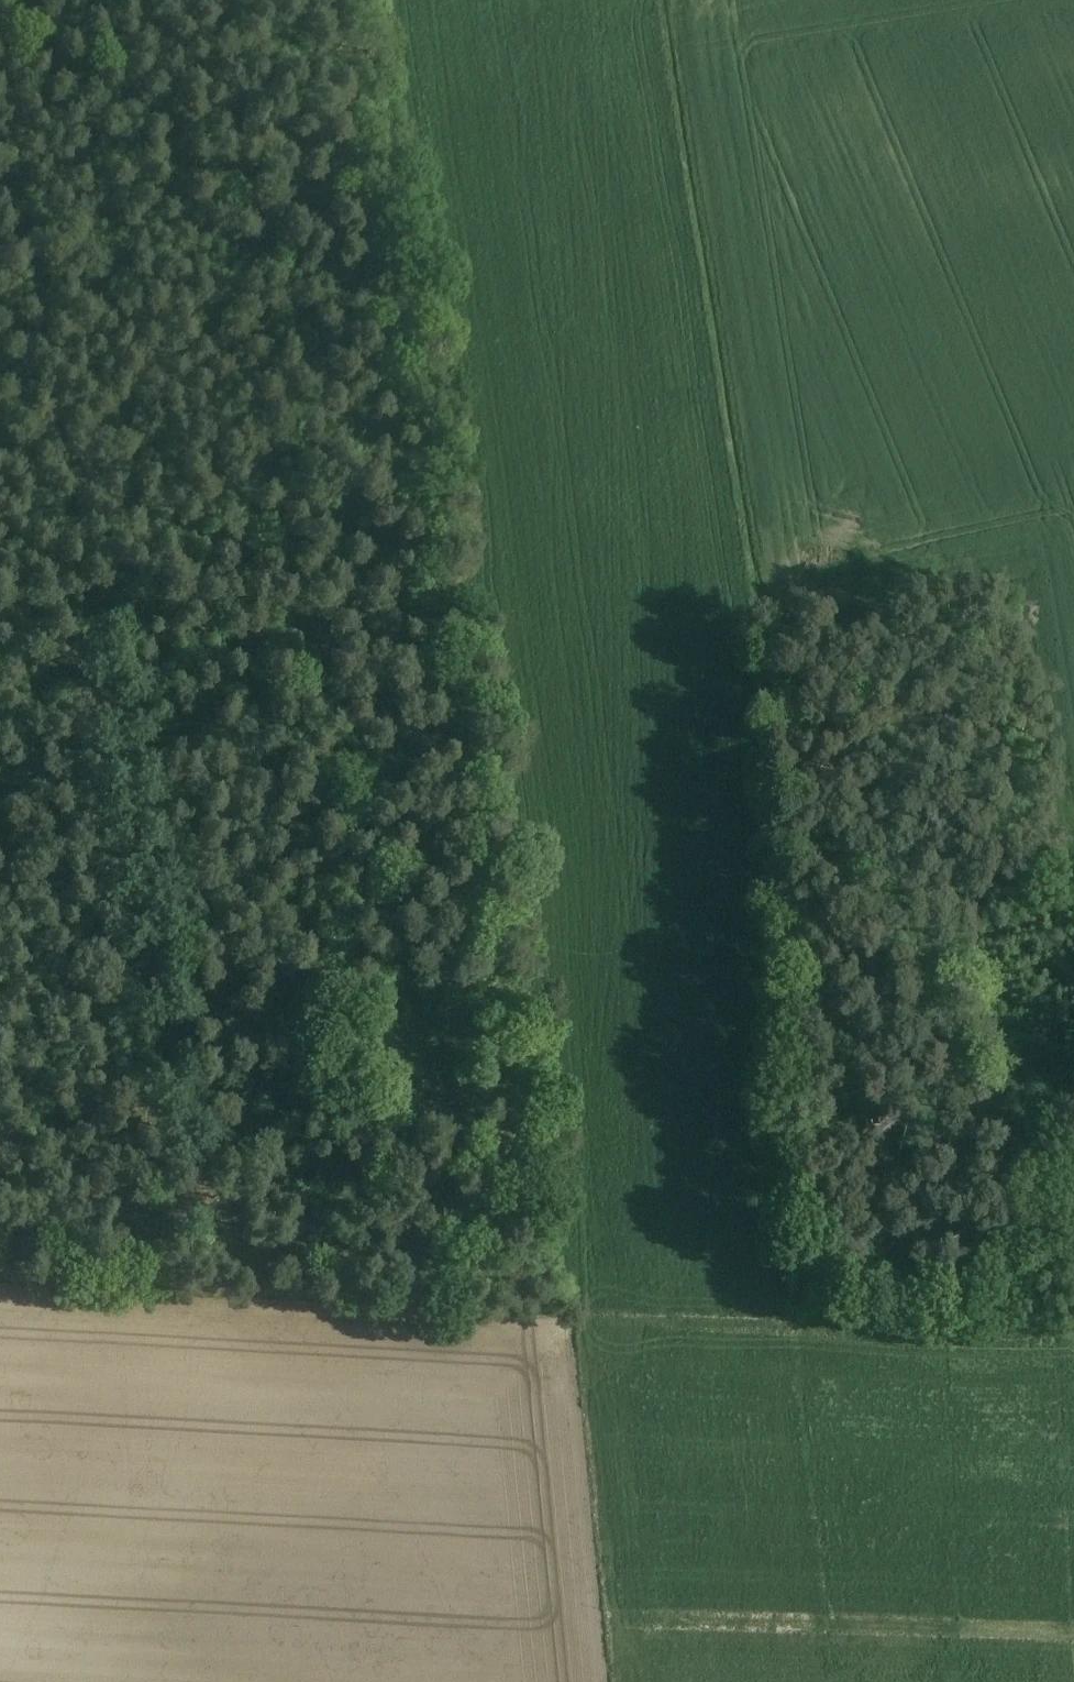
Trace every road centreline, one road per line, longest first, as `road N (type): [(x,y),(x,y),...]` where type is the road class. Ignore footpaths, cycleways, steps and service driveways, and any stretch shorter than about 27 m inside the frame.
road 1 (track): [(1073,1633),(607,1620)]

